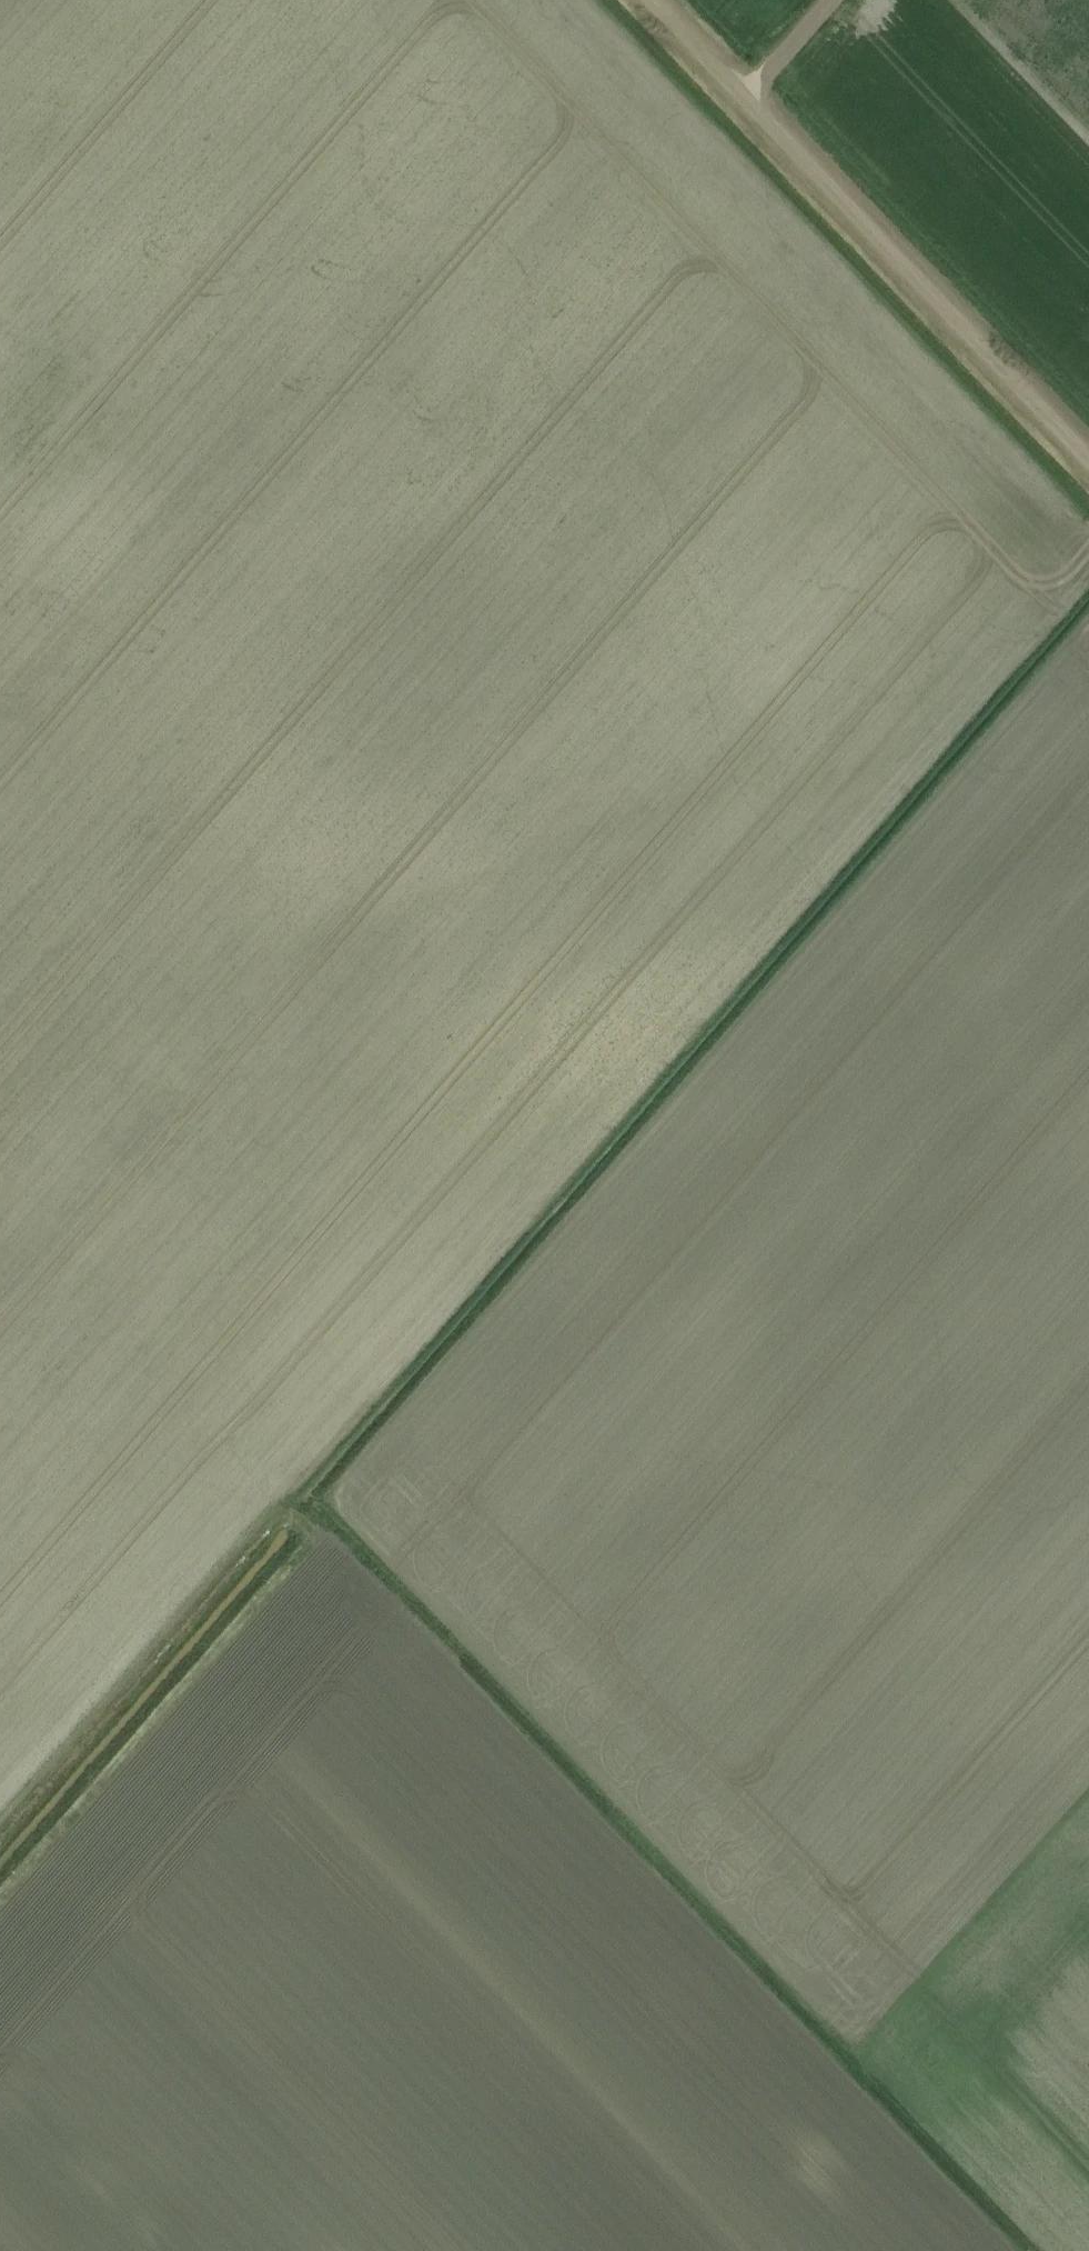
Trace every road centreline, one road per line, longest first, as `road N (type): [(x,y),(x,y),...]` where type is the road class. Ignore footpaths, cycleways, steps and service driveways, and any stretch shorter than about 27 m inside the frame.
road 1 (unclassified): [(1088,446),(660,0)]

